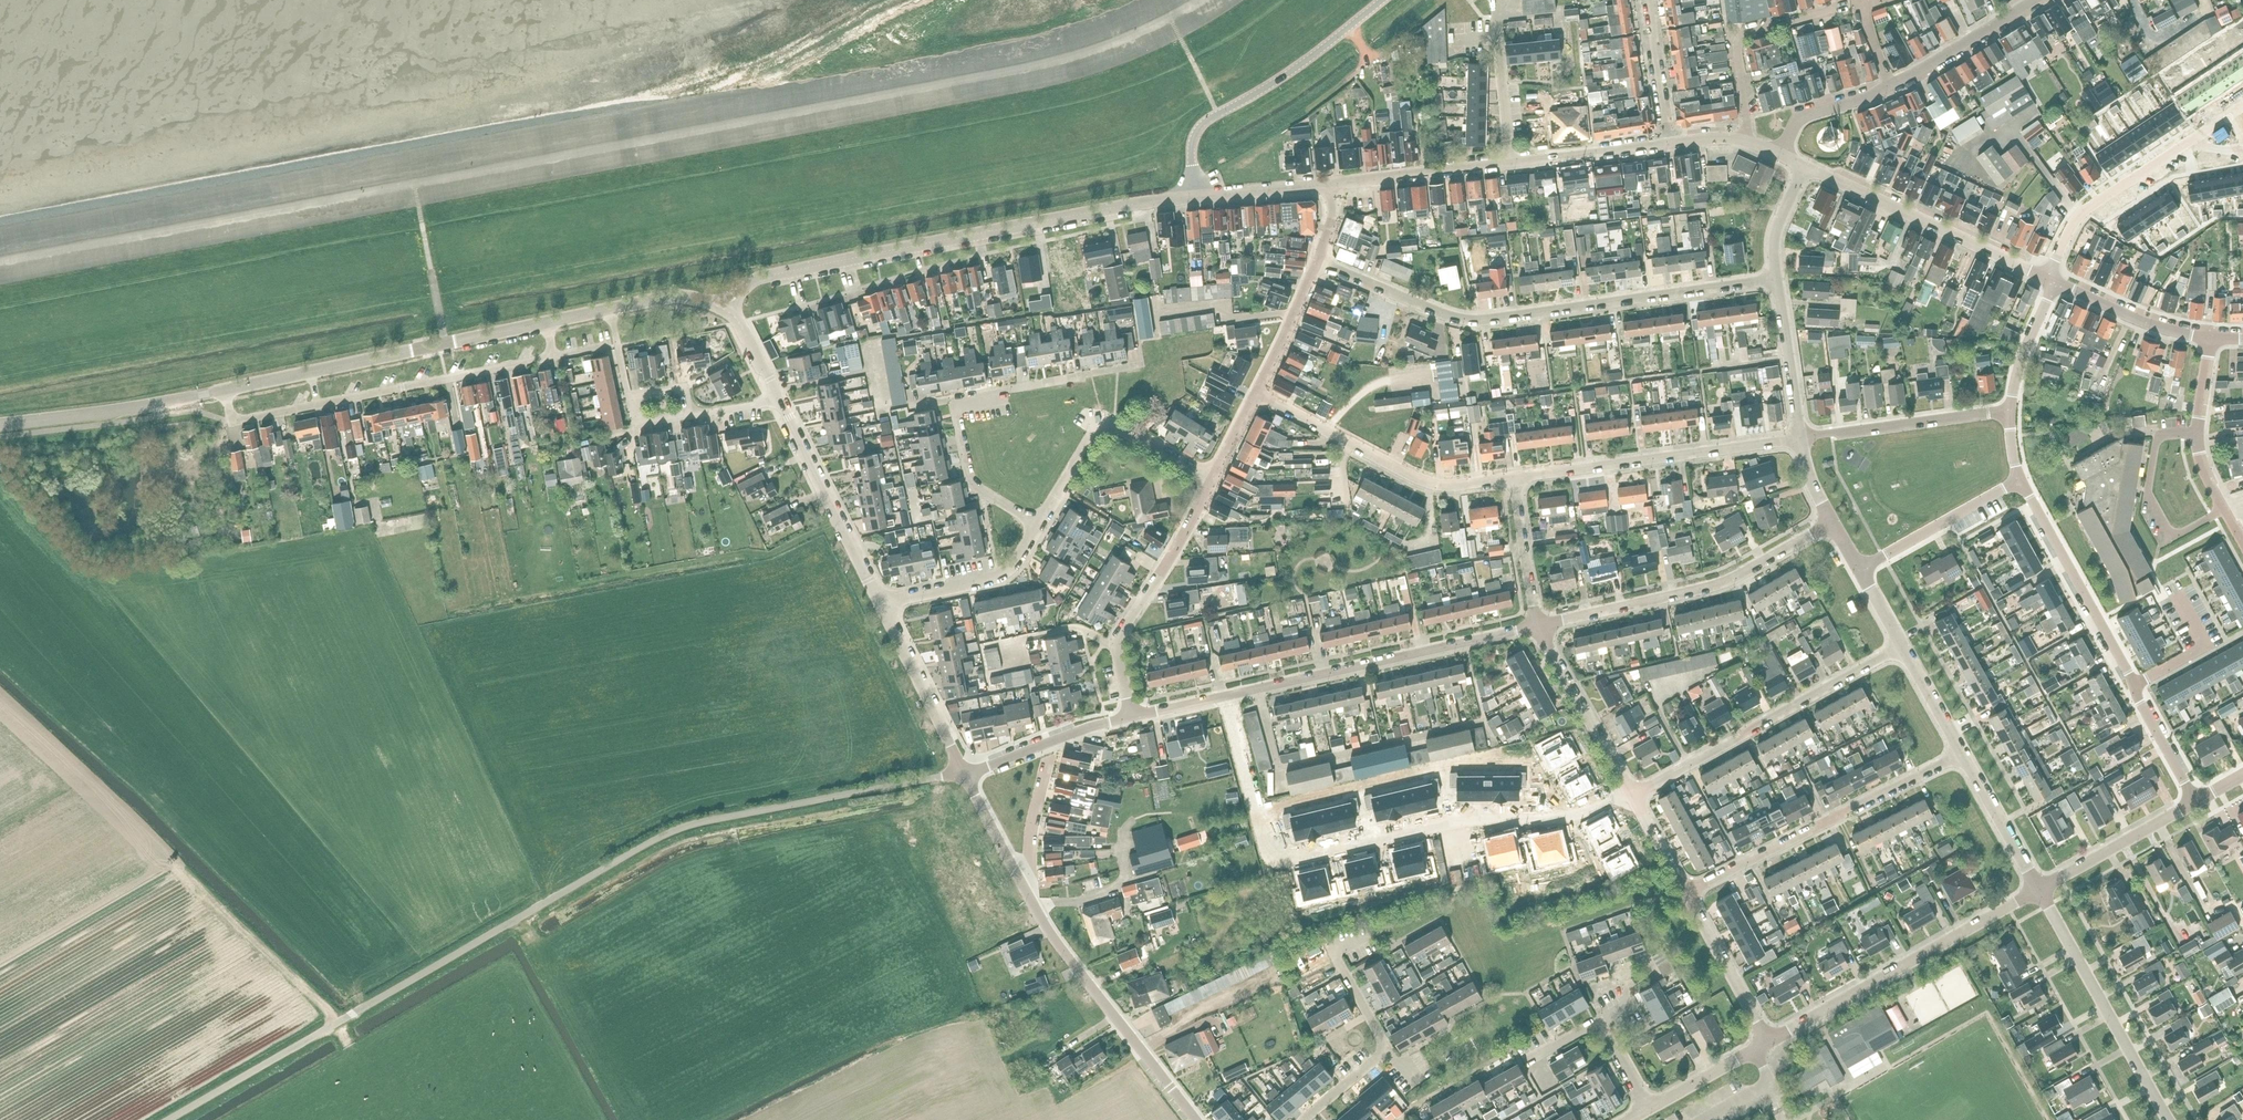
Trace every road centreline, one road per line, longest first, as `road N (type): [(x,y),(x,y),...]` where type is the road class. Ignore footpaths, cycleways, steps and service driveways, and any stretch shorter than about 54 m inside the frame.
road 1 (unclassified): [(169,1119),(675,825),(967,773)]
road 2 (tertiary): [(732,307),(770,272),(1195,196)]
road 3 (residential): [(1777,279),(1476,320),(1318,261)]
road 4 (residential): [(2200,801),(2021,478)]
road 5 (residential): [(226,389),(233,421),(553,356)]
road 6 (track): [(85,772),(341,1022)]
road 7 (residential): [(1224,696),(1269,862),(1446,819)]
road 8 (residential): [(1037,526),(976,485),(955,399),(1142,364)]
road 9 (tertiary): [(226,389),(547,325)]
road 10 (residential): [(1224,696),(1538,627)]
road 11 (residential): [(1538,627),(1724,582),(1832,522)]
road 12 (residential): [(1685,895),(1962,756)]
road 13 (residential): [(1630,795),(1902,647)]
road 14 (residential): [(1770,1043),(2039,892)]
road 15 (residential): [(1782,151),(1801,114),(1920,70),(2030,0)]
road 16 (tertiary): [(1199,1119),(1024,879)]
road 17 (unclassified): [(1195,196),(1192,145),(1204,123),(1291,72),(1383,0)]
road 18 (residential): [(1516,478),(1803,437)]
road 19 (residential): [(1258,392),(1430,484),(1516,478)]
road 20 (tertiary): [(2055,280),(1806,164)]
road 21 (residential): [(2055,280),(2073,226),(2090,207),(2242,107)]
road 22 (residential): [(2170,1119),(2039,892)]
road 23 (residential): [(1037,526),(1092,438),(1113,428),(1212,480)]
road 24 (tertiary): [(883,605),(781,400)]
road 25 (tertiary): [(0,425),(226,389)]
road 26 (residential): [(2242,543),(2200,455),(2210,339)]
road 27 (residential): [(1742,141),(1750,114),(1737,33),(1834,10)]
road 28 (residential): [(1803,437),(2011,410)]
road 29 (residential): [(1114,648),(1212,480)]
road 30 (residential): [(1630,795),(1538,627)]
road 31 (tertiary): [(967,773),(883,605)]
road 32 (residential): [(1446,819),(1559,817),(1630,795)]
road 33 (residential): [(1859,571),(2021,478)]
road 34 (residential): [(2039,892),(2200,801)]
road 35 (tertiary): [(1329,184),(1512,163)]
road 36 (residential): [(883,605),(998,575),(1037,526)]
road 37 (residential): [(967,773),(1133,717)]
road 38 (residential): [(1770,1043),(1685,895)]
road 39 (tertiary): [(2210,339),(2122,313),(2055,280)]
road 40 (residential): [(1512,163),(1497,18),(1504,0)]
road 41 (residential): [(1803,437),(1777,279)]
road 42 (tertiary): [(1512,163),(1669,145)]
road 43 (residential): [(2039,892),(1962,756)]
road 44 (residential): [(1538,627),(1516,478)]
road 45 (residential): [(1669,145),(1646,0)]
road 46 (residential): [(1382,1049),(1334,953),(1368,936)]
road 47 (residential): [(1258,392),(1318,261)]
road 48 (residential): [(1650,1111),(1770,1043)]
road 49 (residential): [(2011,410),(2022,358),(2055,280)]
road 50 (tertiary): [(1195,196),(1329,184)]
road 51 (residential): [(1962,756),(1902,647)]
road 52 (tertiary): [(611,311),(678,297),(732,307)]
road 53 (residential): [(1024,879),(1049,760)]
road 54 (residential): [(1777,279),(1777,225),(1806,164)]

